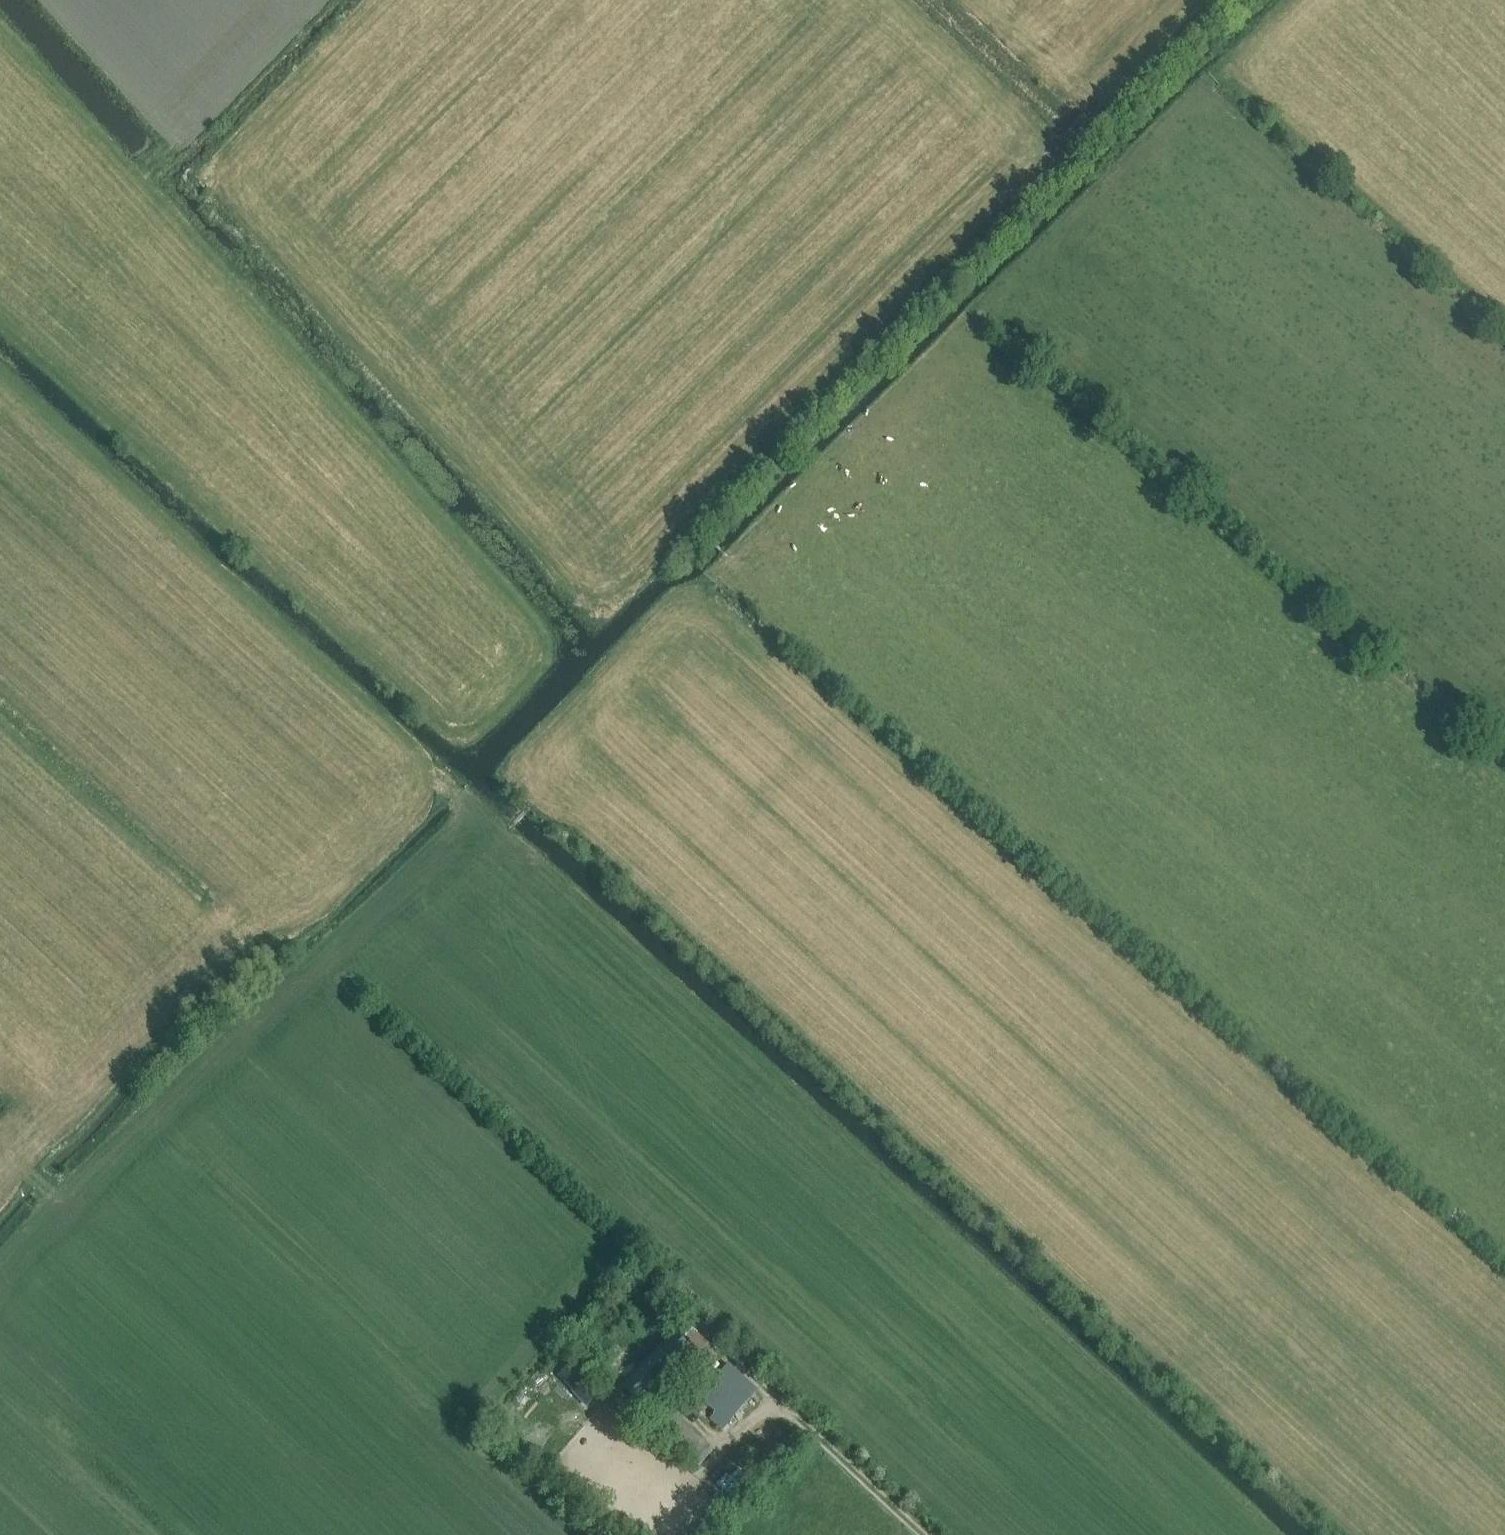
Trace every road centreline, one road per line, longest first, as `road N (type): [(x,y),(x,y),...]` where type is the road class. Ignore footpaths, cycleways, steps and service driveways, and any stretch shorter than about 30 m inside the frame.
road 1 (track): [(924,1534),(797,1419)]

